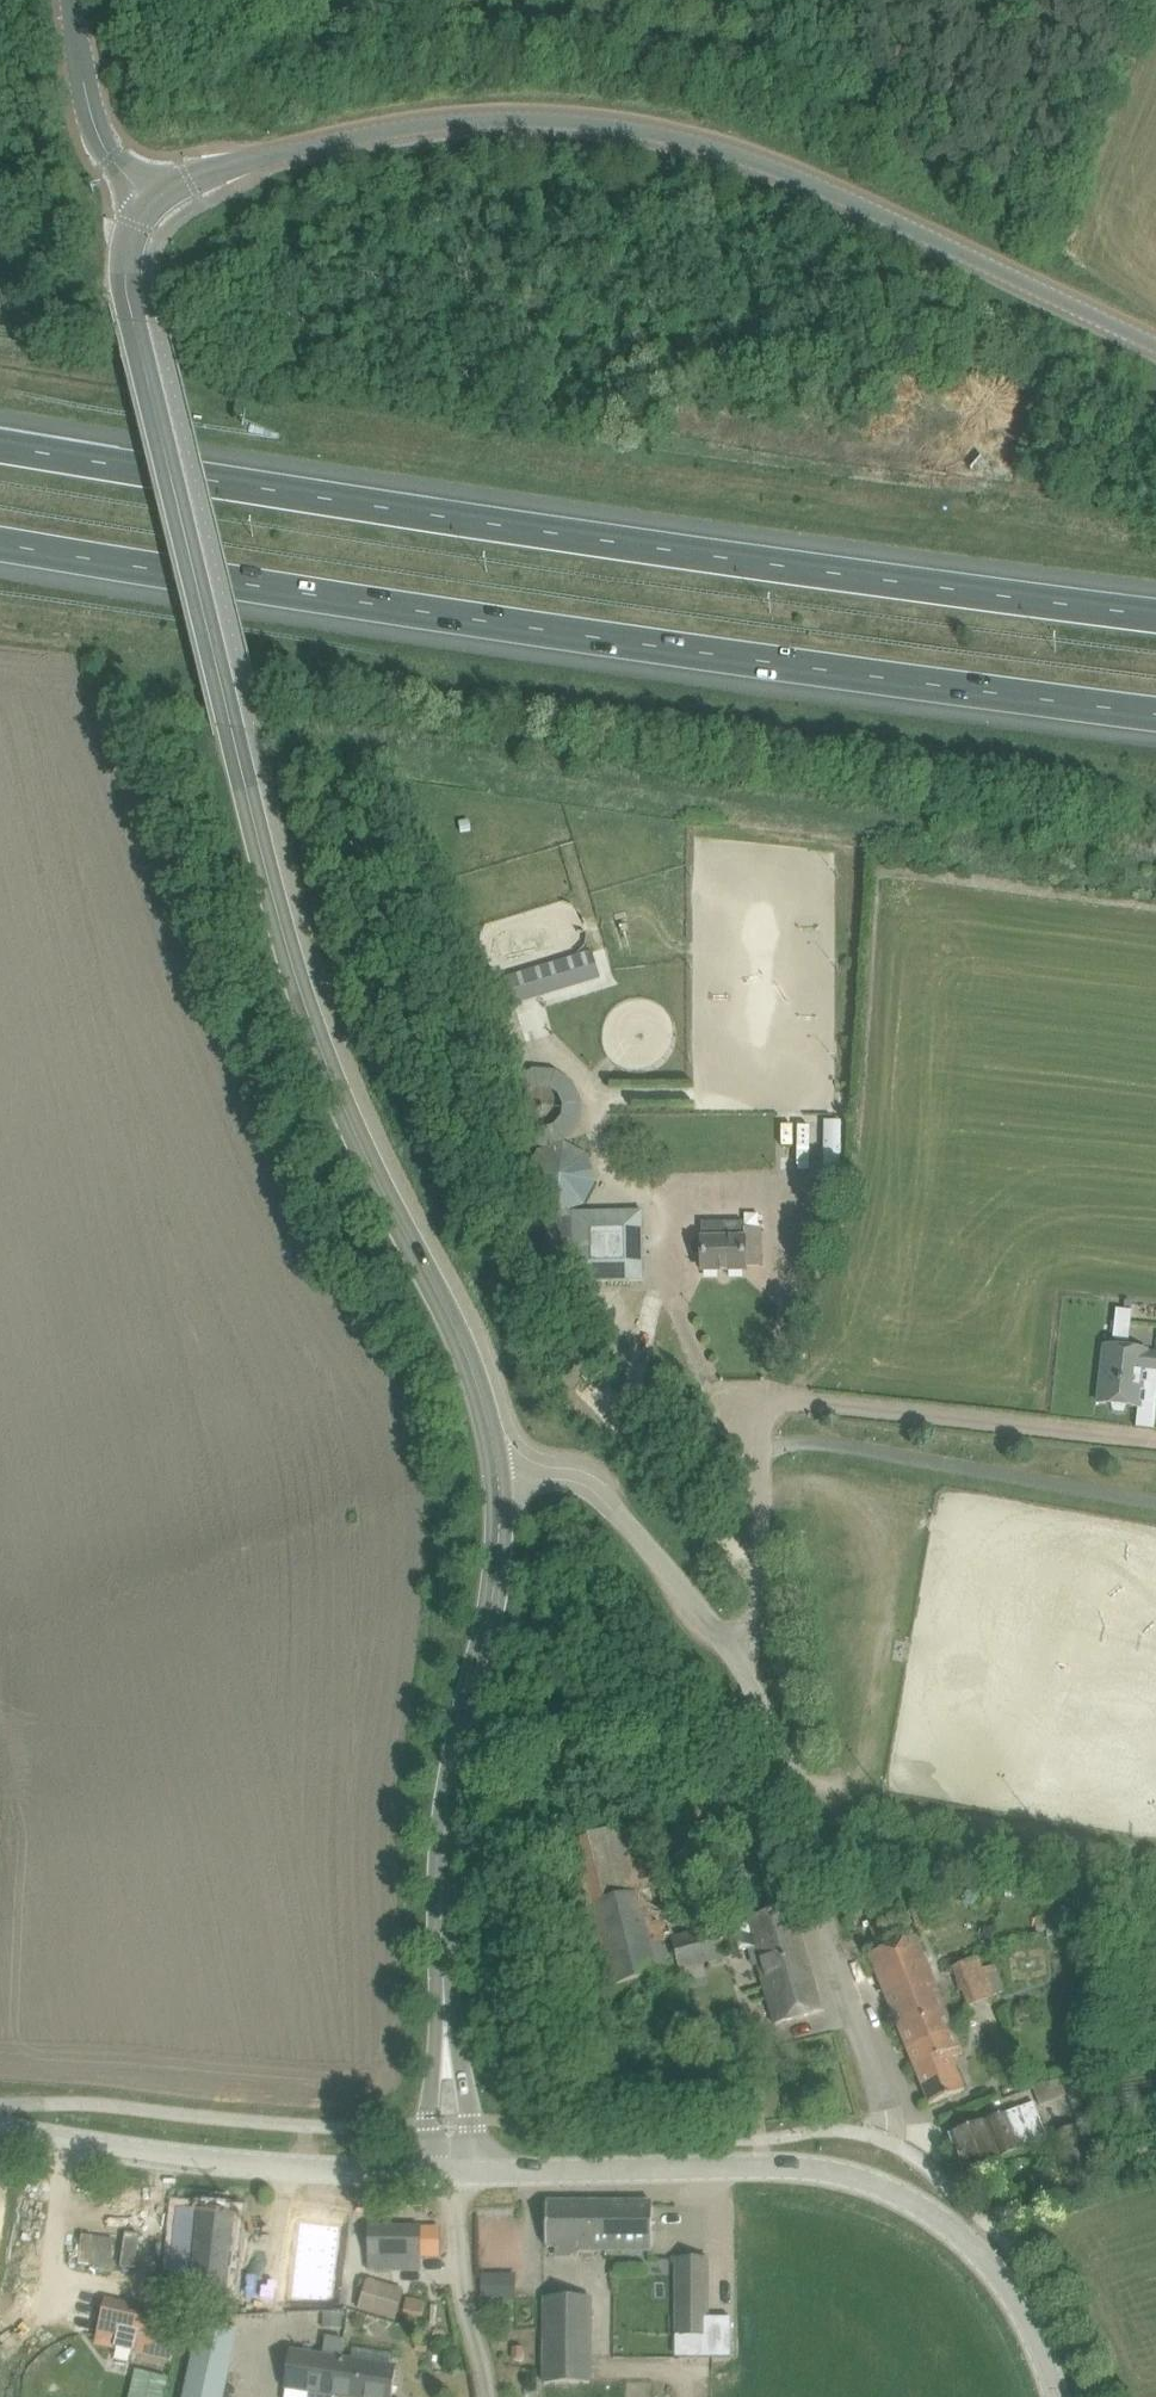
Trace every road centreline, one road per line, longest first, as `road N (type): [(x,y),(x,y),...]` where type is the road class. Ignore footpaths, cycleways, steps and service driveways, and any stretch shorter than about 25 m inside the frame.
road 1 (secondary): [(496,1481),(480,1396),(458,1337),(332,1080),(277,909),(128,306),(127,252),(150,203)]
road 2 (motorway): [(0,547),(353,605),(1155,716)]
road 3 (motorway): [(1155,608),(367,508),(0,446)]
road 4 (secondary): [(1155,347),(738,156),(631,129),(472,121),(404,130),(232,166),(185,180),(150,203)]
road 5 (secondary): [(1056,2396),(1034,2335),(986,2263),(945,2224),(873,2185),(768,2167),(474,2173)]
road 6 (residential): [(622,1521),(708,1621),(786,1758),(822,1919),(887,2109),(882,2141)]
road 7 (secondary): [(443,1999),(442,1819),(489,1609),(496,1481)]
road 8 (tertiary): [(425,2173),(244,2165),(0,2129)]
road 9 (residential): [(488,2396),(462,2290),(455,2173)]
road 10 (tertiary): [(150,203),(93,125),(67,0)]
road 11 (secondary): [(474,2173),(443,1999)]
road 12 (secondary): [(443,1999),(425,2173)]
road 13 (residential): [(622,1521),(570,1481),(496,1481)]

